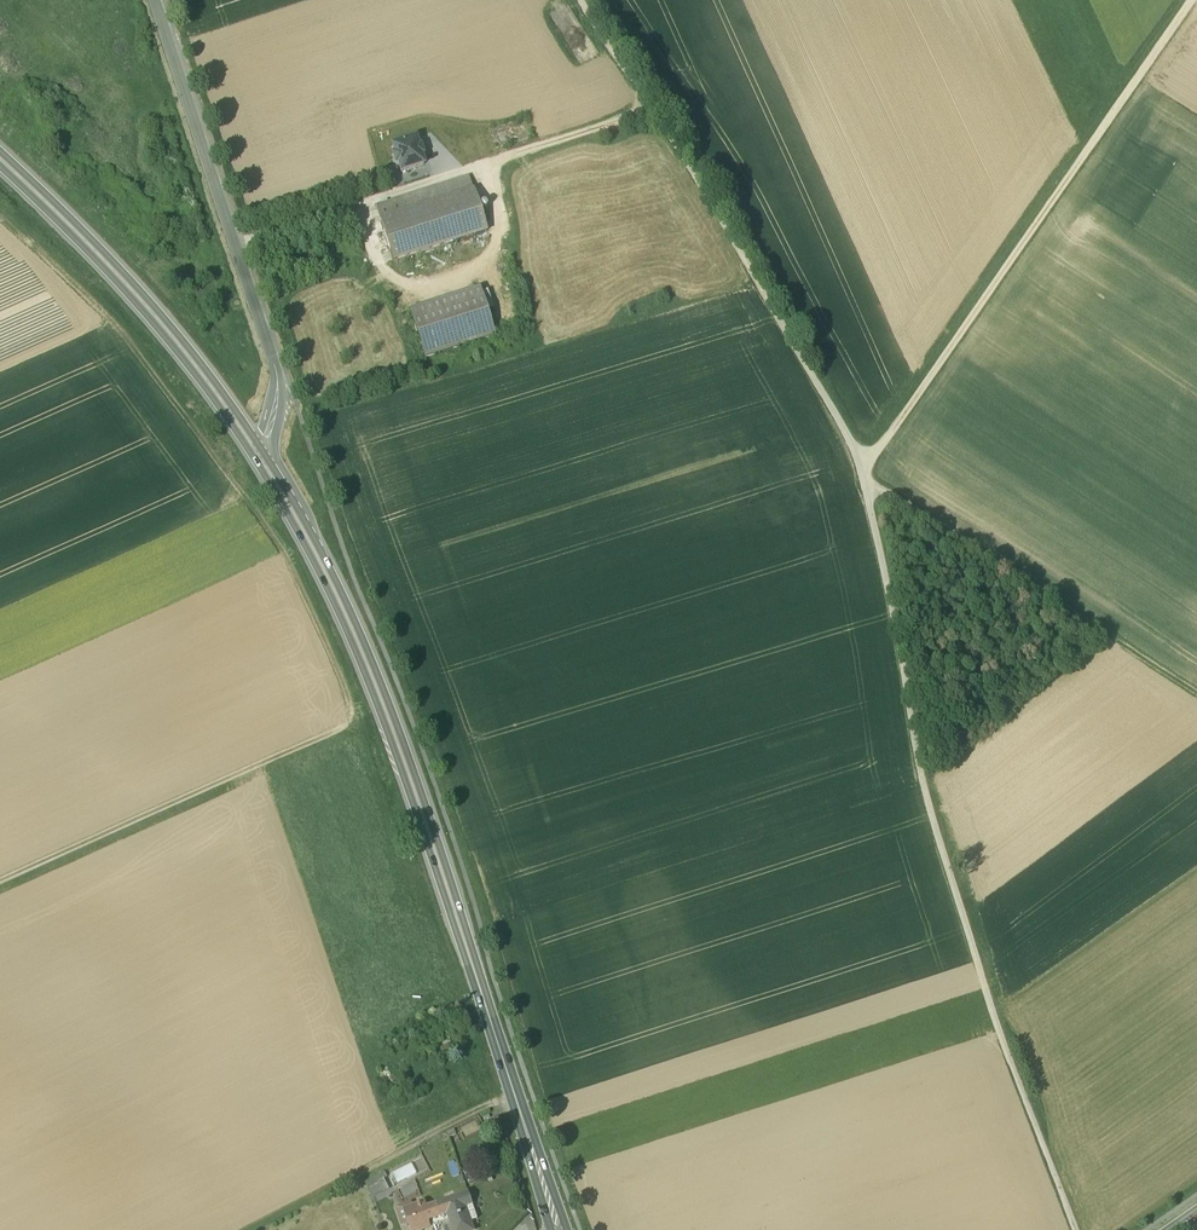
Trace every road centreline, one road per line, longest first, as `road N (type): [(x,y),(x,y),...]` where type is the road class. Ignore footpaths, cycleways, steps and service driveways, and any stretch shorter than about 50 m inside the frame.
road 1 (track): [(1076,1229),(982,980),(926,800),(858,457),(706,187),(644,98)]
road 2 (track): [(0,881),(338,731),(348,716),(285,554),(146,359),(0,209)]
road 3 (primary): [(559,1229),(372,666),(306,528),(262,459)]
road 4 (track): [(858,457),(875,454),(1194,0)]
road 5 (track): [(1196,693),(863,483)]
road 6 (unclassified): [(273,364),(160,0)]
road 7 (primary): [(251,440),(155,313),(0,157)]
road 8 (track): [(246,1229),(517,1093)]
road 9 (track): [(644,98),(623,115),(372,198)]
road 10 (track): [(237,244),(372,198)]

